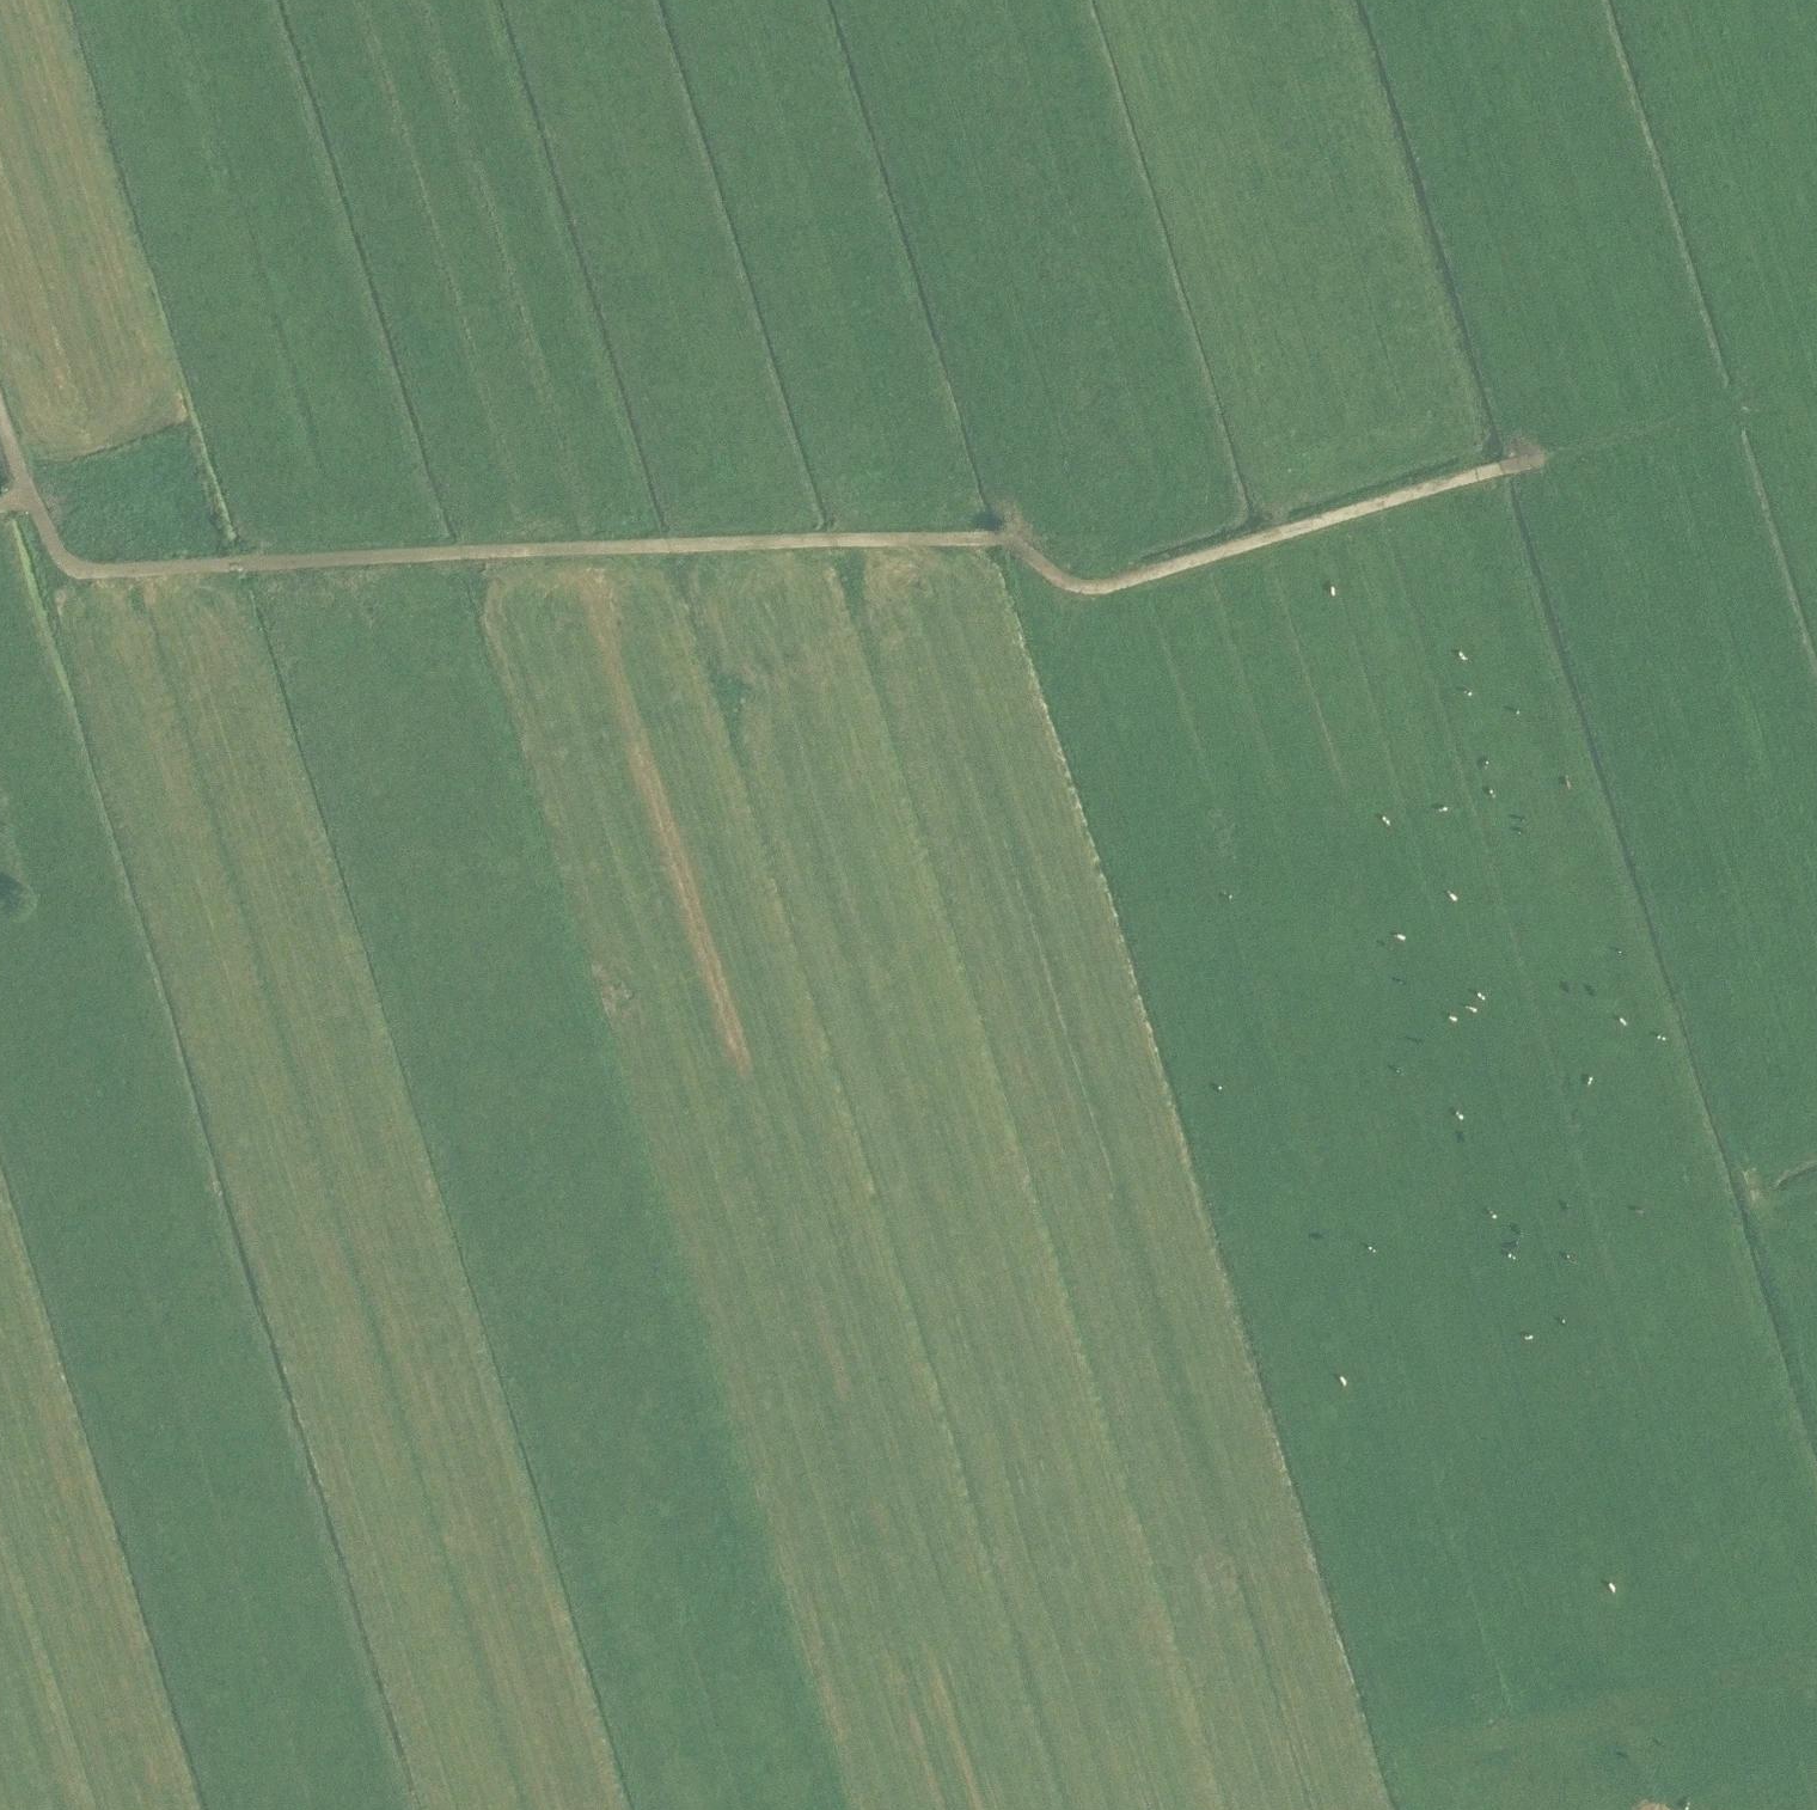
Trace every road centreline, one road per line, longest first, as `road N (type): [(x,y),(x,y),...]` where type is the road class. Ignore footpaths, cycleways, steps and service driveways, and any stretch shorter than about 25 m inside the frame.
road 1 (track): [(0,505),(31,498),(71,571),(1009,537),(1062,581),(1091,589),(1533,458)]

